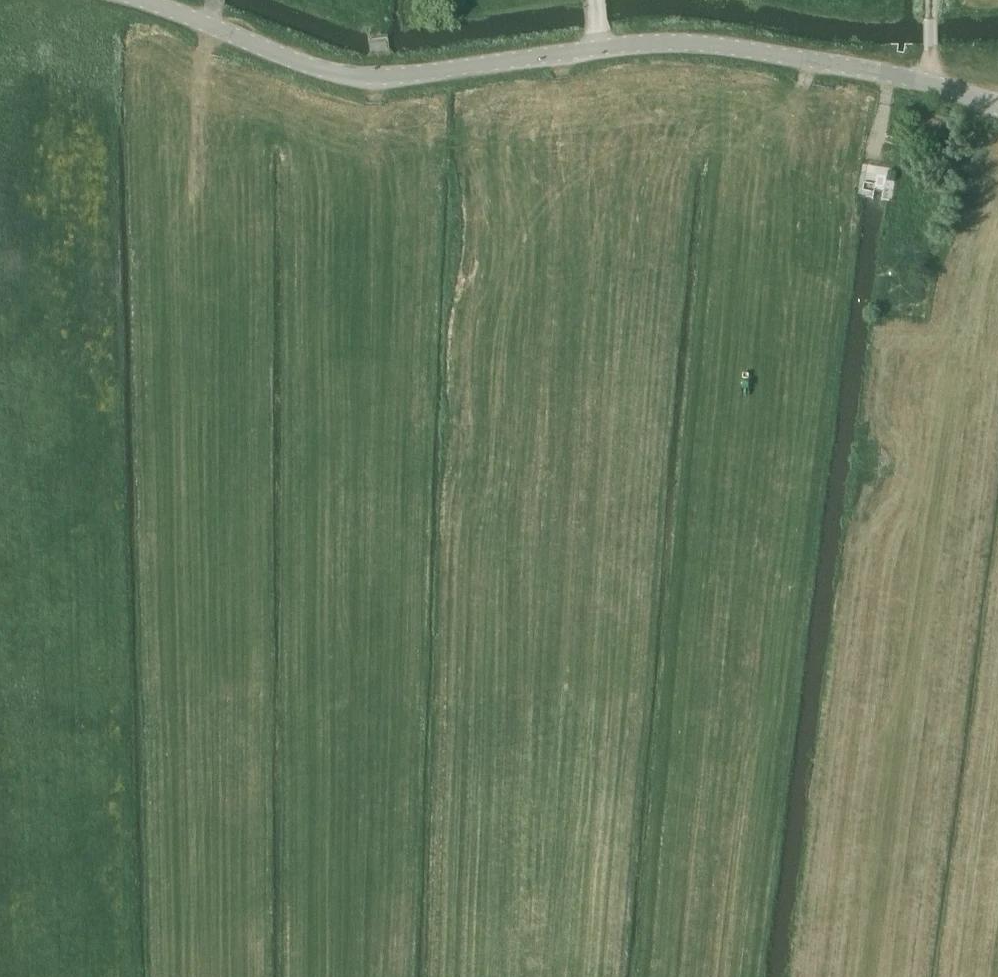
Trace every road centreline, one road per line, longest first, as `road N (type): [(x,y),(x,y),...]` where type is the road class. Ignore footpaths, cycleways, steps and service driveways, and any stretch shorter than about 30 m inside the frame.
road 1 (unclassified): [(997,106),(942,83),(703,42),(369,77),(308,66),(140,0)]

